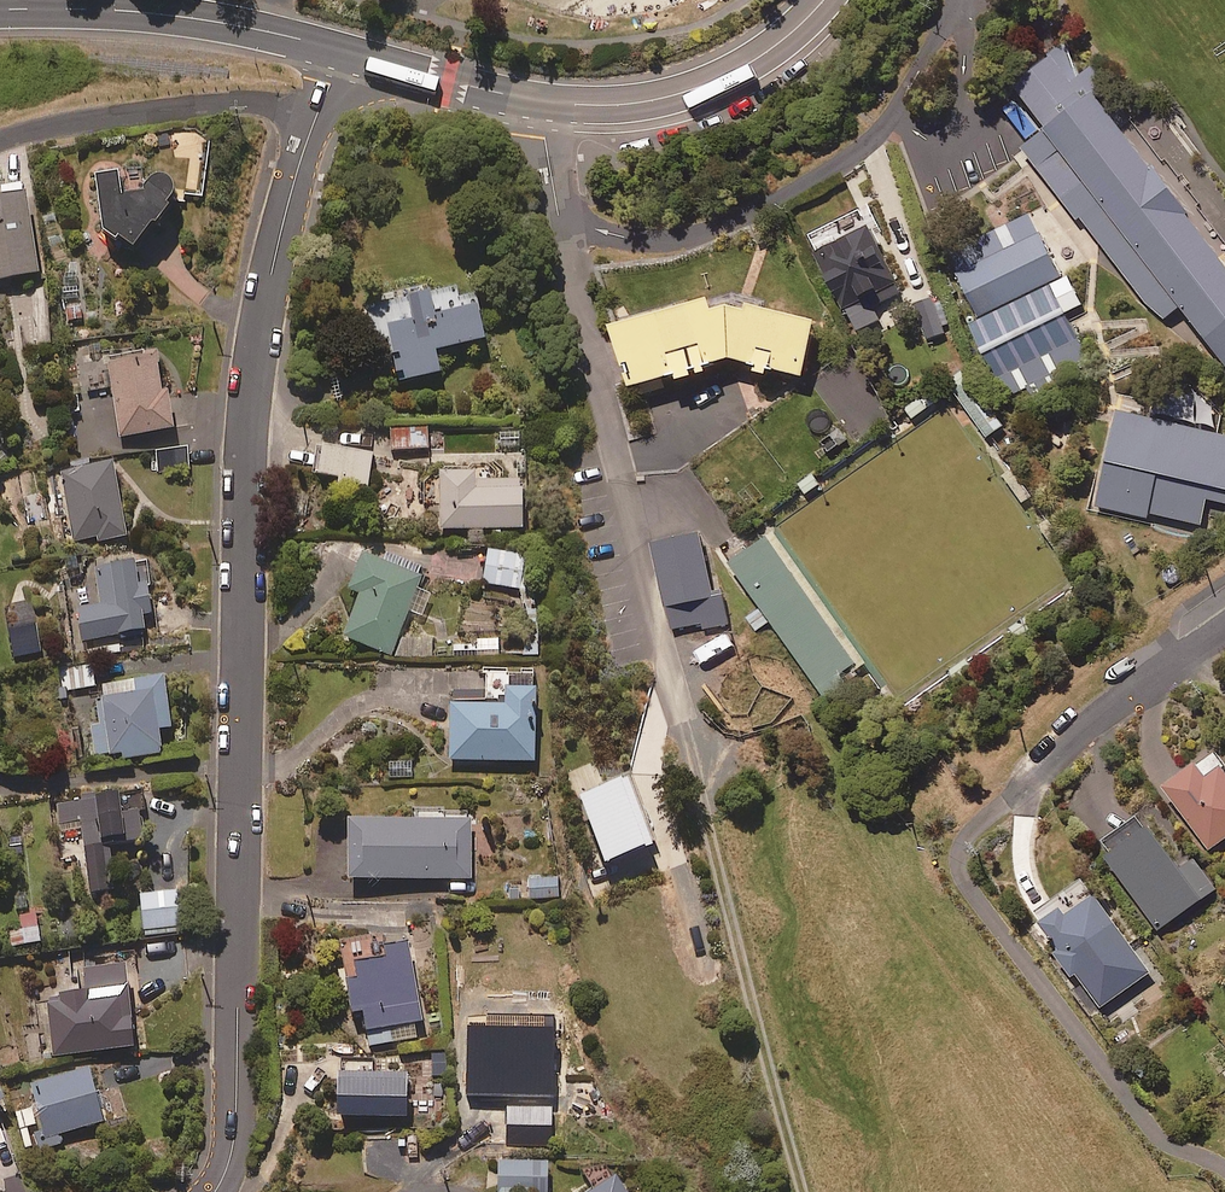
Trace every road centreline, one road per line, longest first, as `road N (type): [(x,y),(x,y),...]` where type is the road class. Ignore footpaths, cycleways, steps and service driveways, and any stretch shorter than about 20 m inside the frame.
road 1 (residential): [(215,1191),(229,1164),(236,1103),(247,401),(287,202),(319,110)]
road 2 (residential): [(541,100),(579,319),(678,720)]
road 3 (secondary): [(339,49),(174,13),(0,8)]
road 4 (residential): [(319,110),(207,103),(0,138)]
road 5 (secondary): [(826,0),(760,55),(716,77),(623,104),(541,100)]
road 6 (residential): [(1224,631),(1010,792)]
road 7 (secondary): [(541,100),(339,49)]

